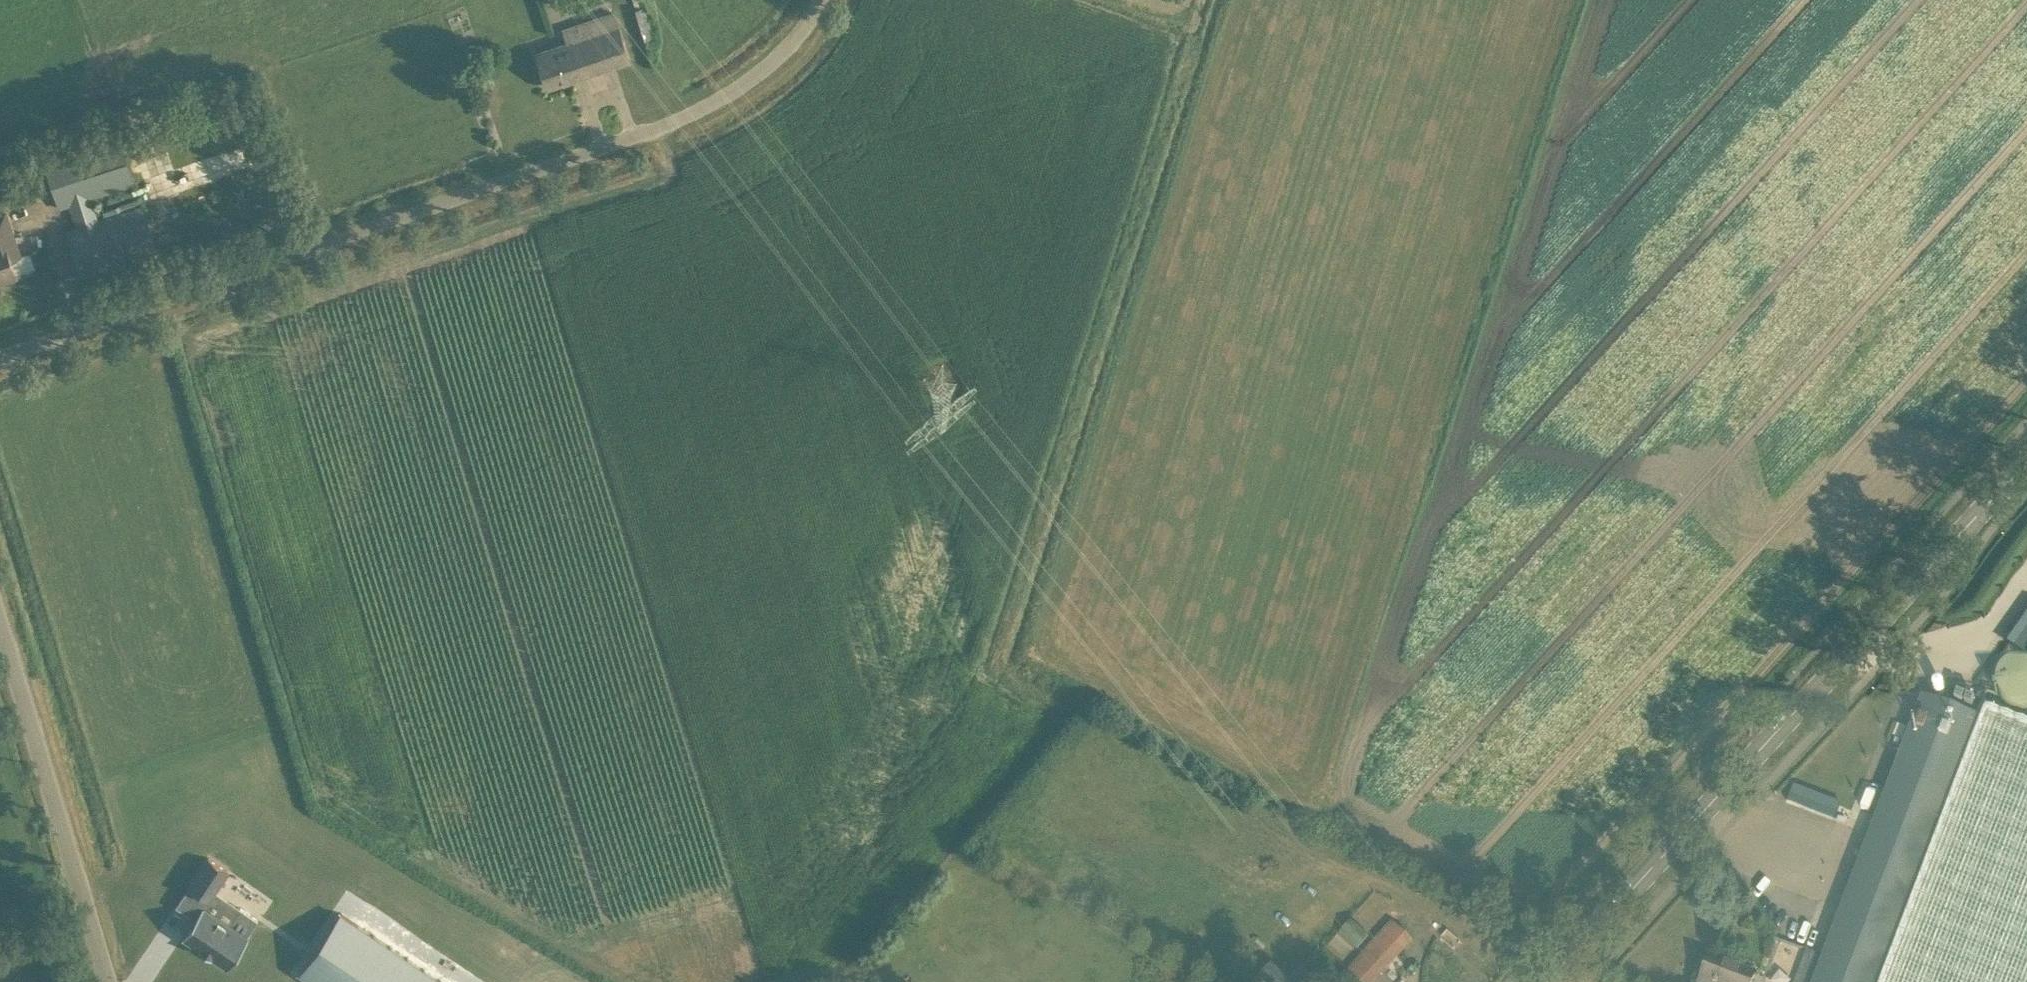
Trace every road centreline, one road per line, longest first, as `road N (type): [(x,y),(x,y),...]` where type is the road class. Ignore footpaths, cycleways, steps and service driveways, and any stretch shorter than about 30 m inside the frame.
road 1 (unclassified): [(0,358),(703,112),(806,28),(819,0)]
road 2 (secondary): [(1548,981),(2026,460)]
road 3 (unclassified): [(110,981),(0,597)]

